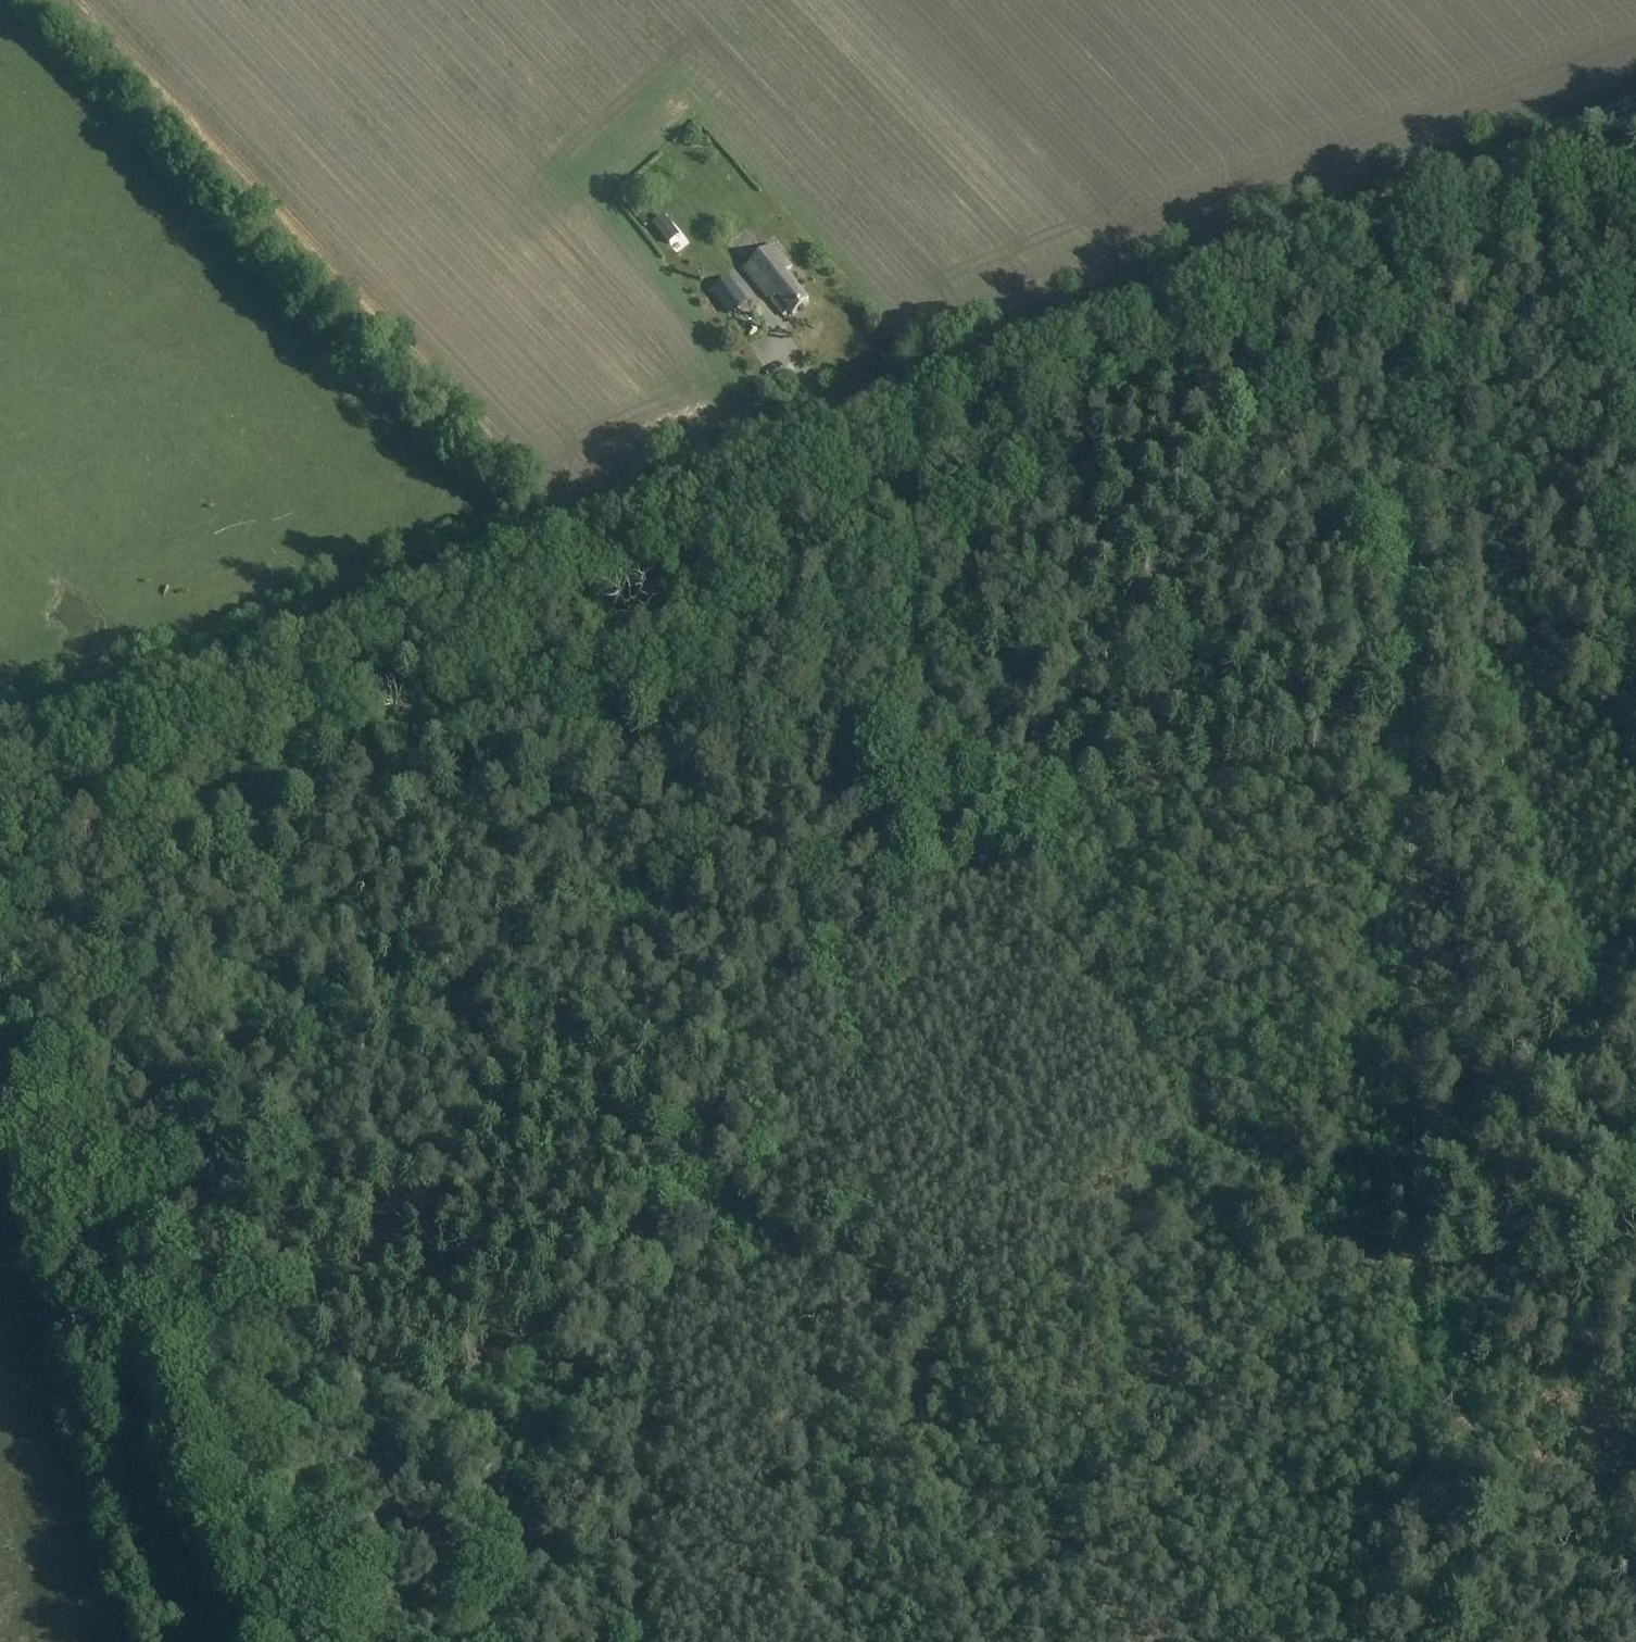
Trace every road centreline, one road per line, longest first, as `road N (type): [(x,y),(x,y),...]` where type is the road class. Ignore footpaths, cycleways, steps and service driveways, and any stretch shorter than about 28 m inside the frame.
road 1 (track): [(0,730),(141,688),(1635,101)]
road 2 (track): [(78,1162),(132,1358),(185,1462)]
road 3 (track): [(78,1162),(0,1019)]

